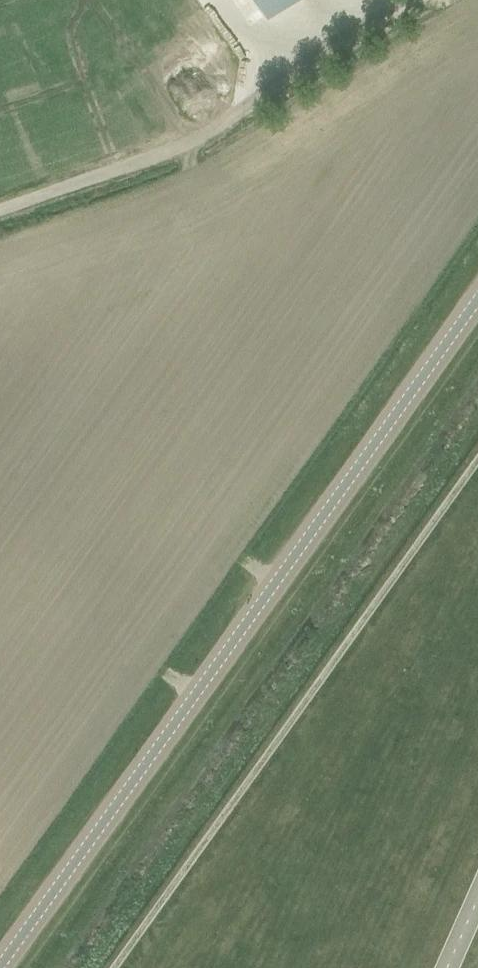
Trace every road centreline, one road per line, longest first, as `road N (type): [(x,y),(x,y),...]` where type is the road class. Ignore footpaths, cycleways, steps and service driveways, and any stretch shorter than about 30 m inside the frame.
road 1 (unclassified): [(0,966),(477,299)]
road 2 (track): [(123,967),(477,464)]
road 3 (unclassified): [(0,213),(212,129),(411,0)]

